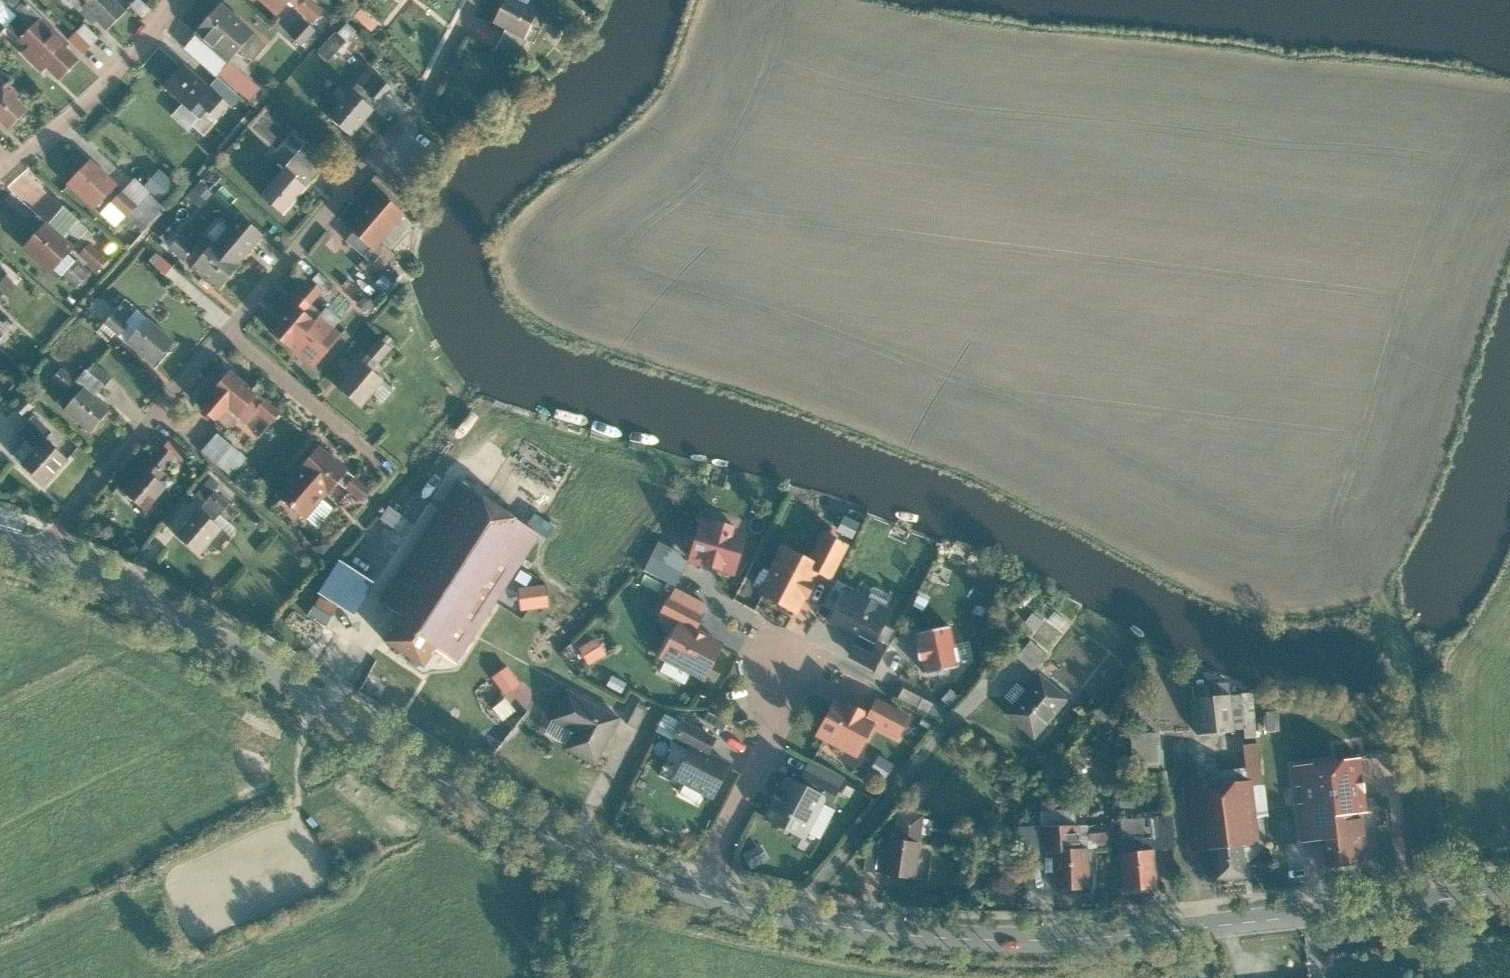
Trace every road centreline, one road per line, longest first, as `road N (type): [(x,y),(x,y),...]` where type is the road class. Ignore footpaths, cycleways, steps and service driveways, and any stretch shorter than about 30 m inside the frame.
road 1 (tertiary): [(1509,892),(1024,940),(891,933),(689,891)]
road 2 (tertiary): [(689,891),(516,823),(181,619),(36,553)]
road 3 (residential): [(225,334),(416,111),(475,0)]
road 4 (track): [(1367,589),(1396,620),(1417,674),(1432,824),(1449,899)]
road 5 (residential): [(36,553),(225,334)]
road 6 (residential): [(182,0),(90,106),(6,171)]
road 7 (residential): [(689,891),(764,737),(774,670)]
road 8 (residential): [(387,471),(225,334)]

